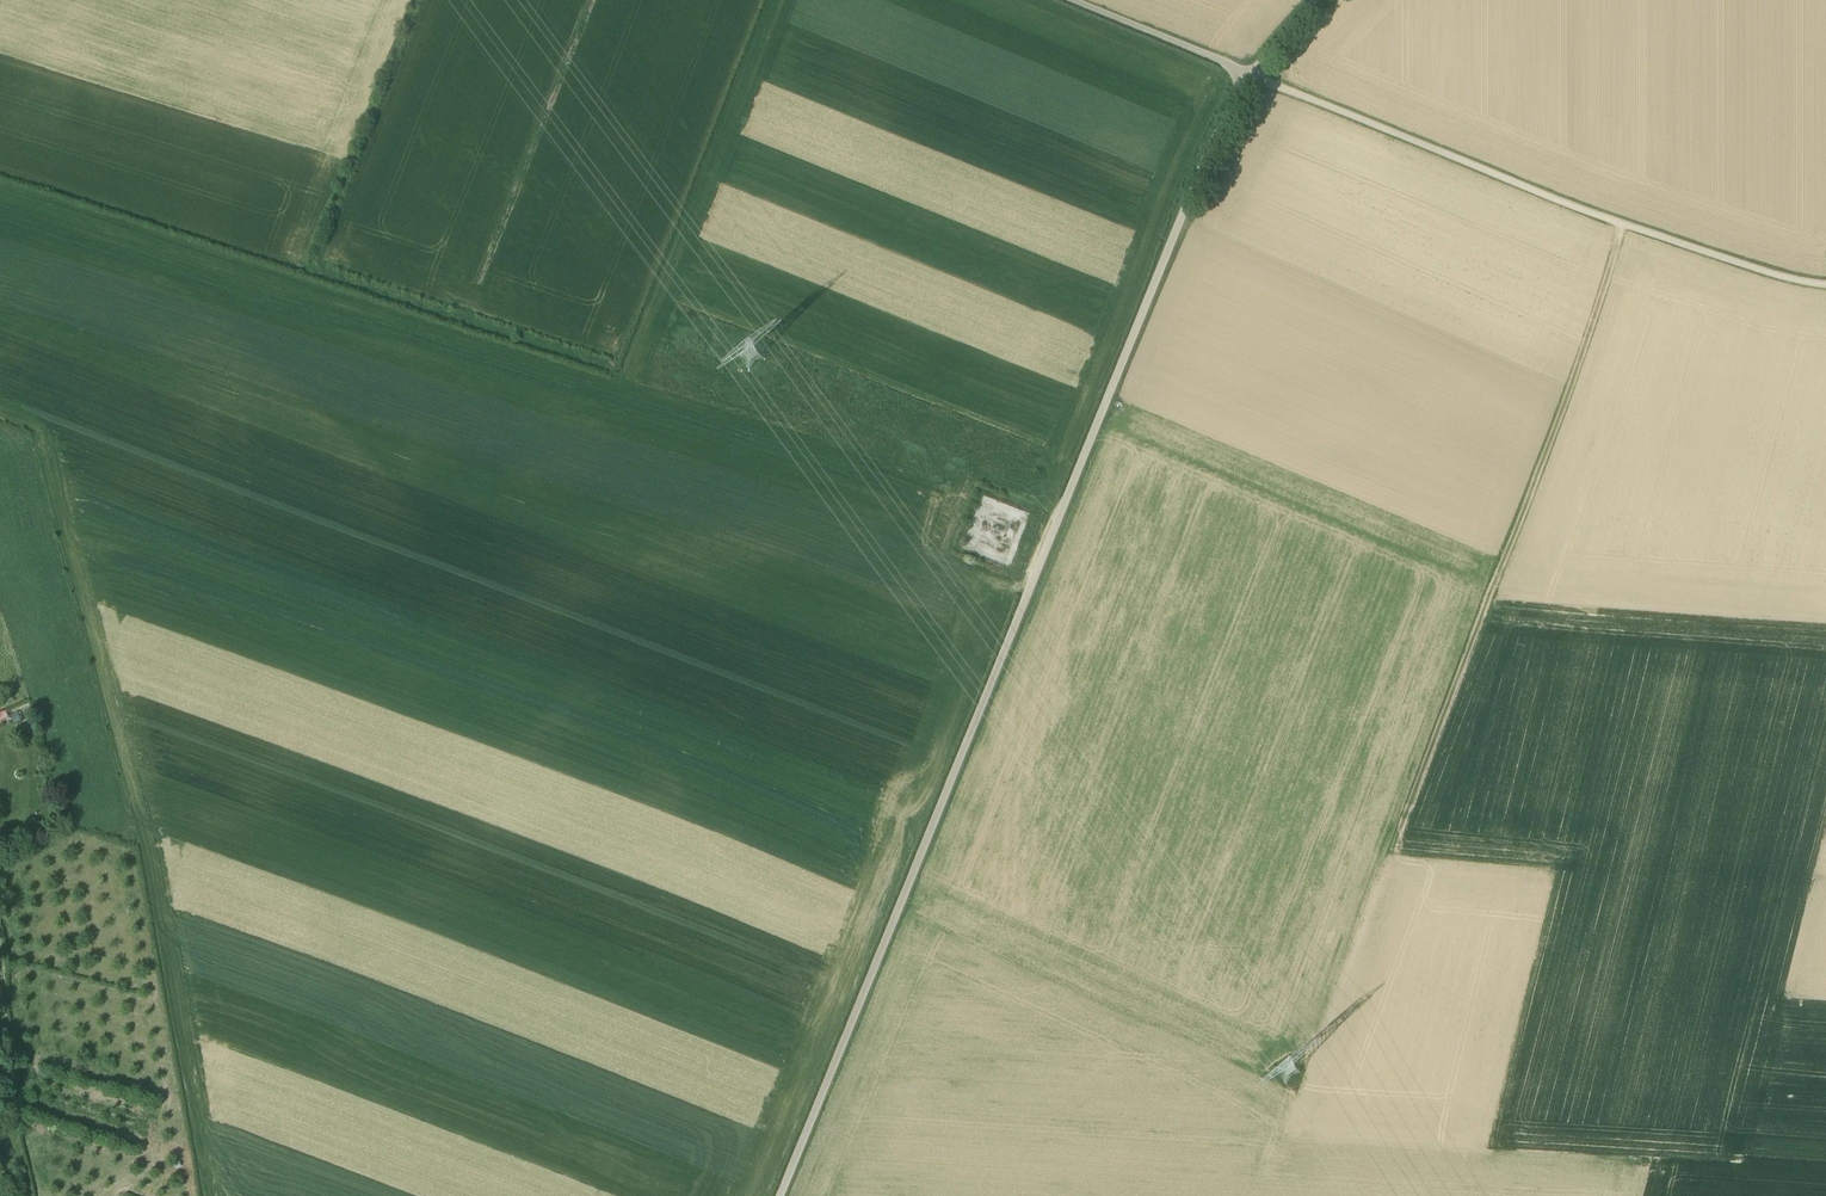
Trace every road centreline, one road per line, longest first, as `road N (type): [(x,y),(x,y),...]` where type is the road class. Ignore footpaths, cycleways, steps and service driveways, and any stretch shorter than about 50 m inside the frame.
road 1 (unclassified): [(779,1195),(1223,121),(1250,74)]
road 2 (unclassified): [(1250,74),(1651,237),(1825,286)]
road 3 (unclassified): [(1070,0),(1250,74)]

